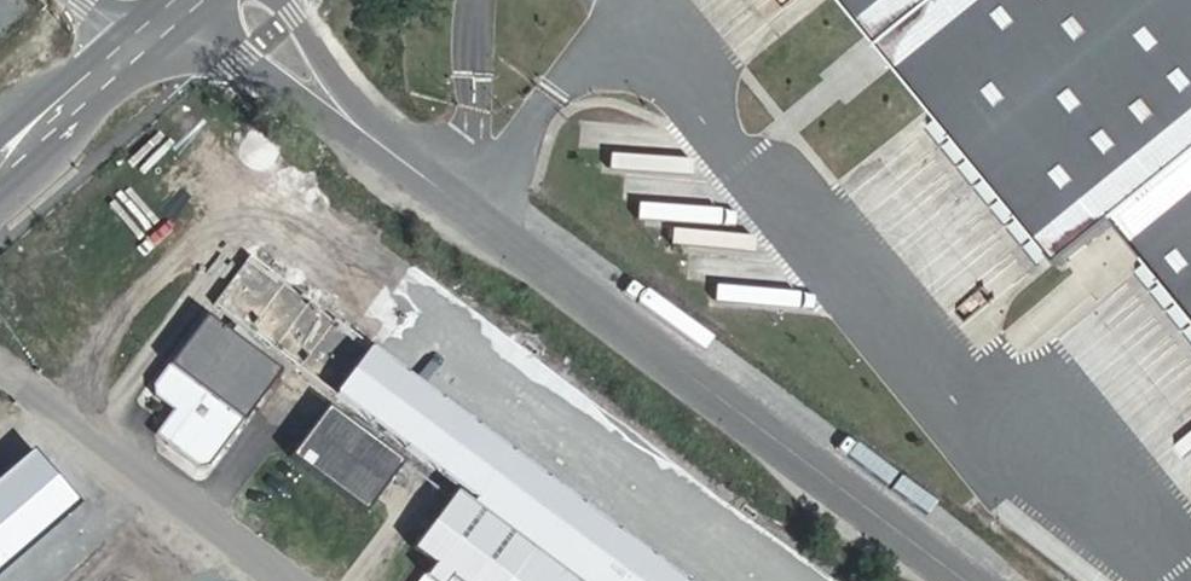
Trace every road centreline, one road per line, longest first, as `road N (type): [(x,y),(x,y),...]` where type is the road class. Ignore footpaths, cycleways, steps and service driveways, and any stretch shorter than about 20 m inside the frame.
road 1 (unclassified): [(976,580),(316,89),(241,0)]
road 2 (primary): [(0,193),(220,0)]
road 3 (primary): [(125,28),(0,141)]

